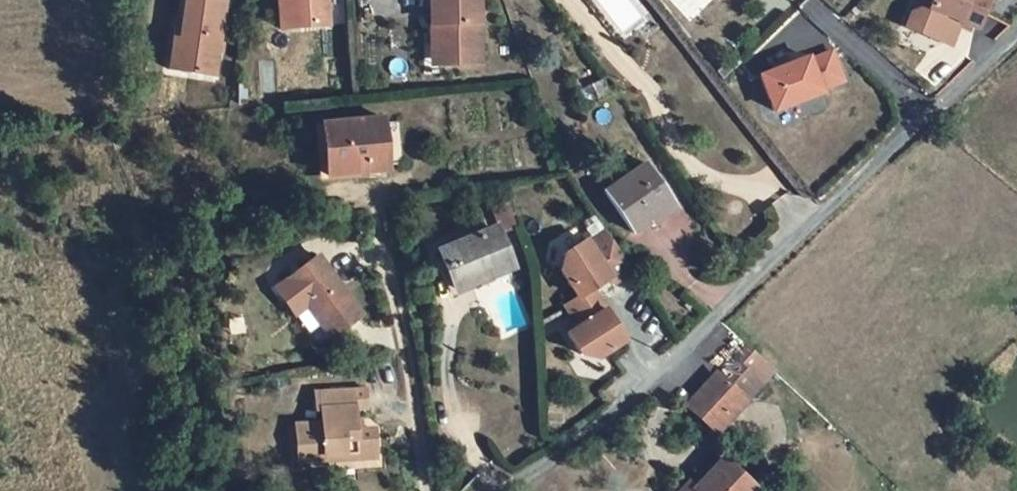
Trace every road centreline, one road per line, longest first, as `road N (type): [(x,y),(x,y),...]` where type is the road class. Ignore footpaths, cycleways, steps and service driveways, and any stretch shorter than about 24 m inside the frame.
road 1 (residential): [(1016,29),(634,396),(504,490)]
road 2 (track): [(375,196),(424,490)]

